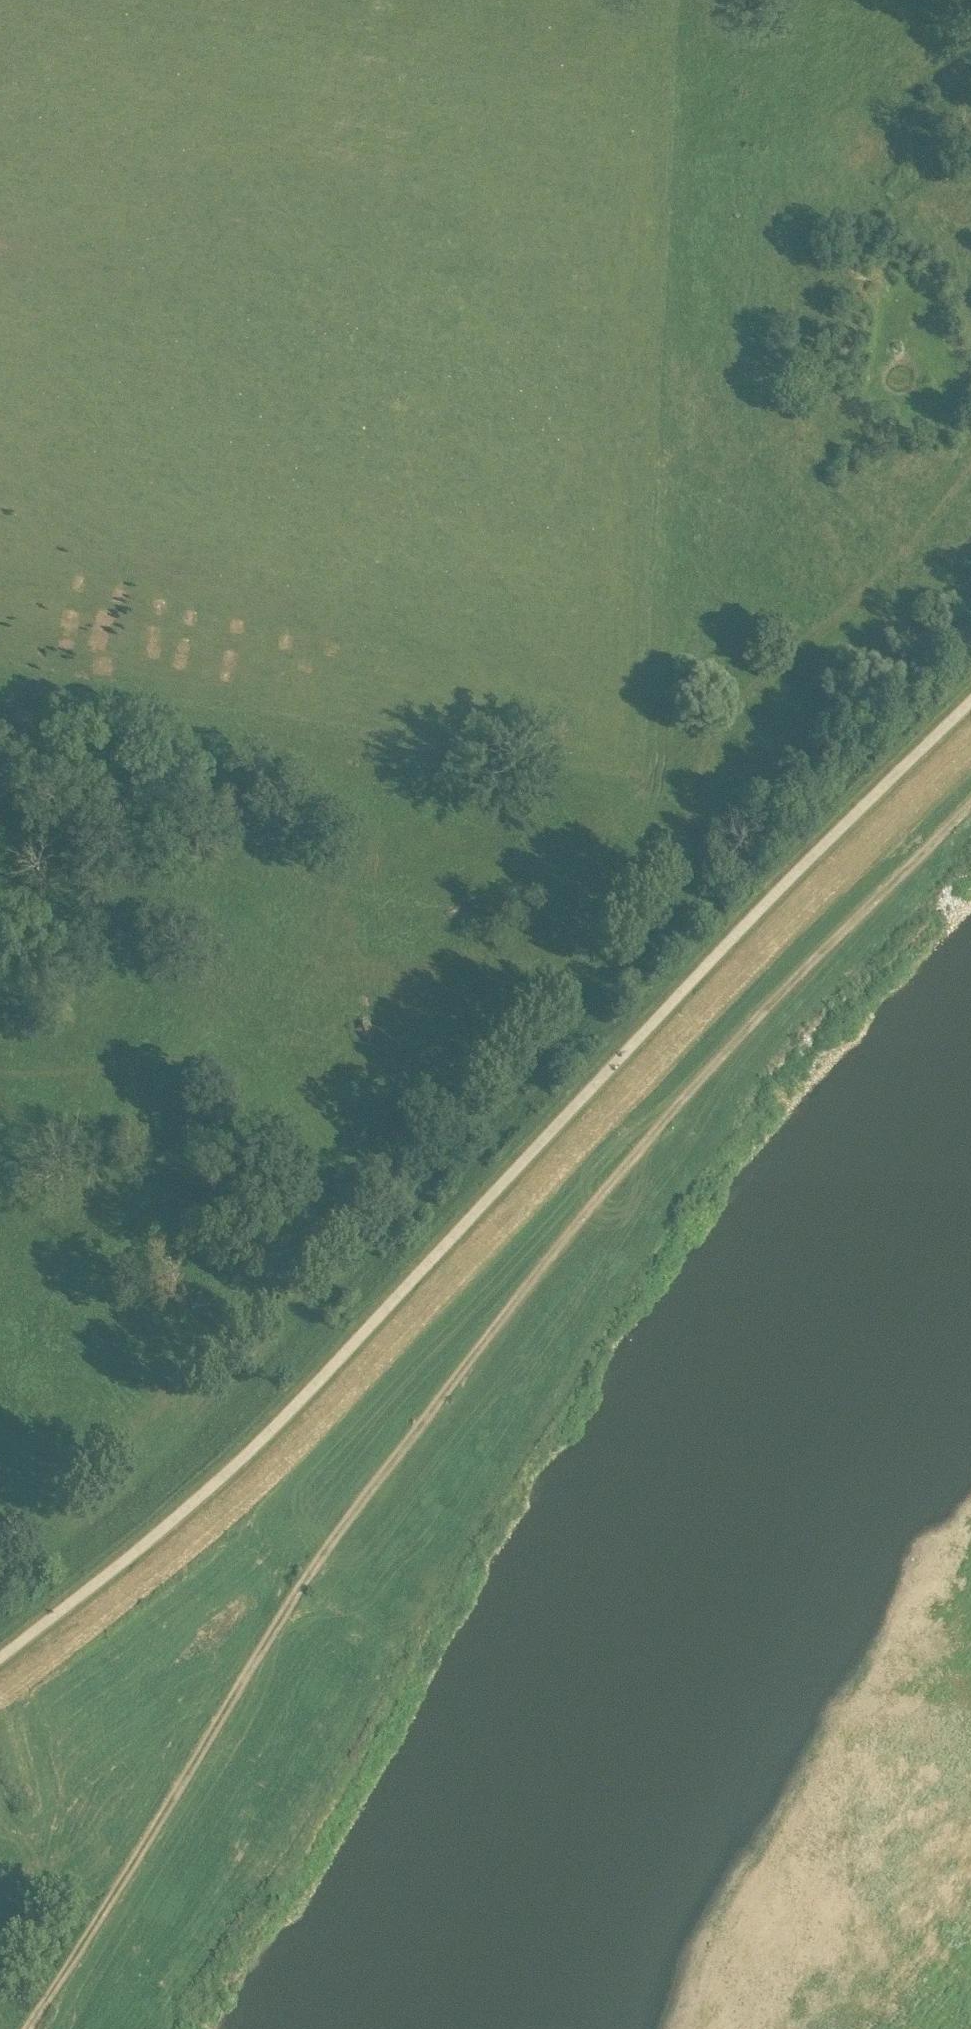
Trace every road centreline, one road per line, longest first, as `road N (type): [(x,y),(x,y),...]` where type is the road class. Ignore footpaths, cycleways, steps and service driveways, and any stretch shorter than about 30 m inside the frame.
road 1 (track): [(970,813),(772,1004),(647,1146),(374,1490),(33,2028)]

